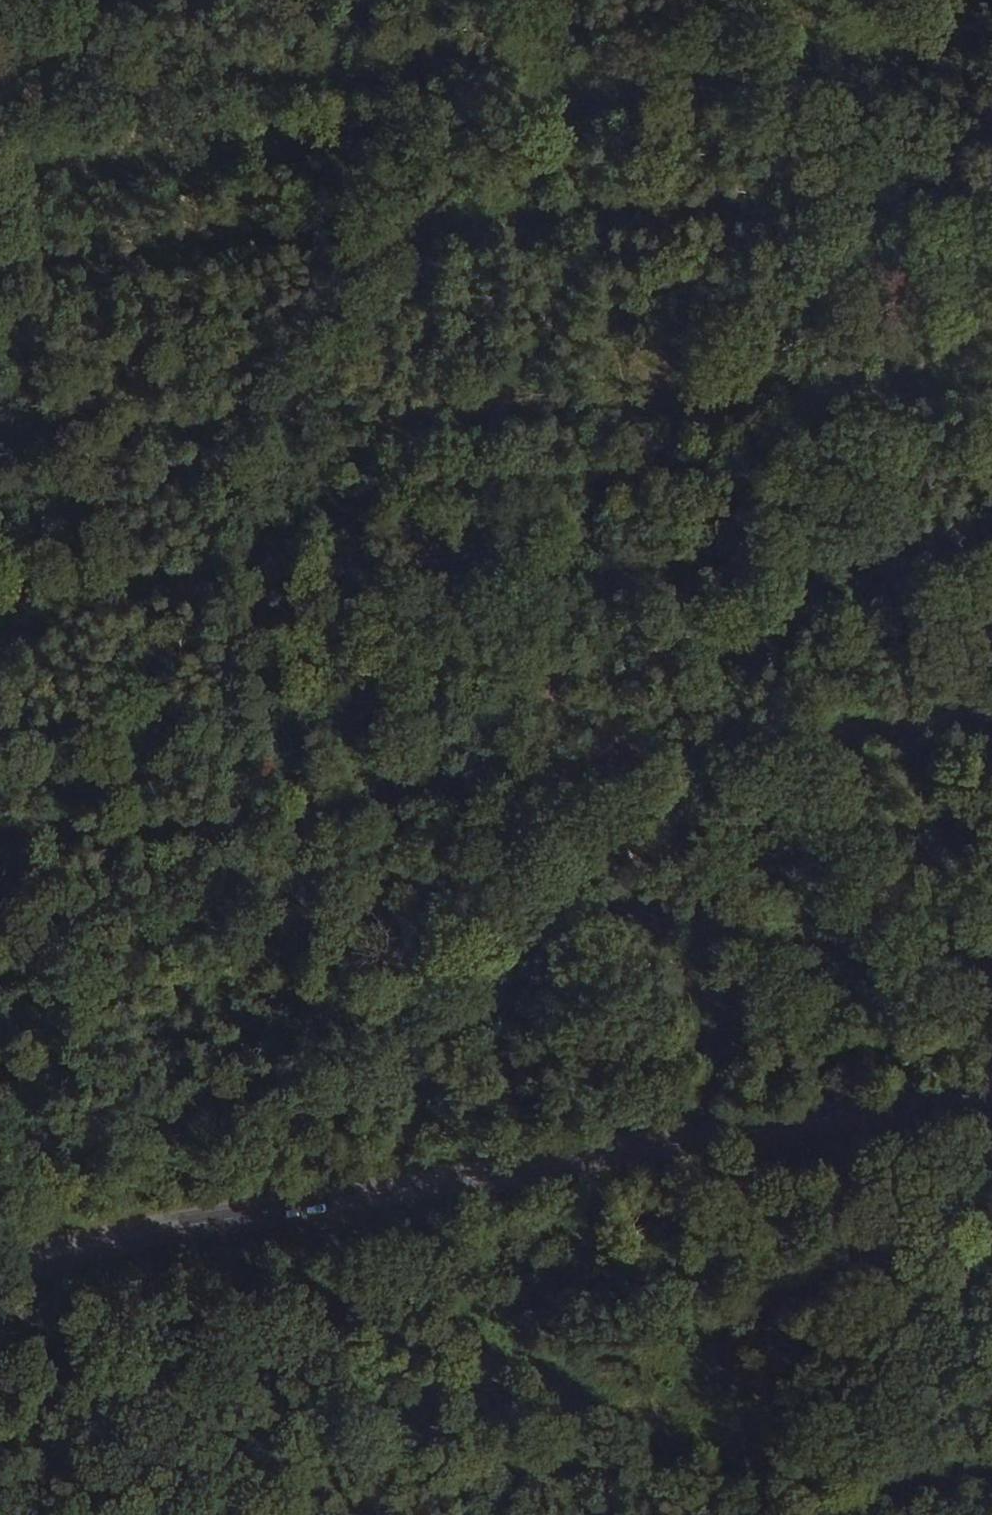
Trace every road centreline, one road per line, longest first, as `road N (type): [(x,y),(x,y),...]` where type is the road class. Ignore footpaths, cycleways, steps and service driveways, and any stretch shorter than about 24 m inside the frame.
road 1 (primary): [(0,1253),(178,1212),(991,1082)]
road 2 (track): [(762,1514),(767,1217),(736,1123)]

